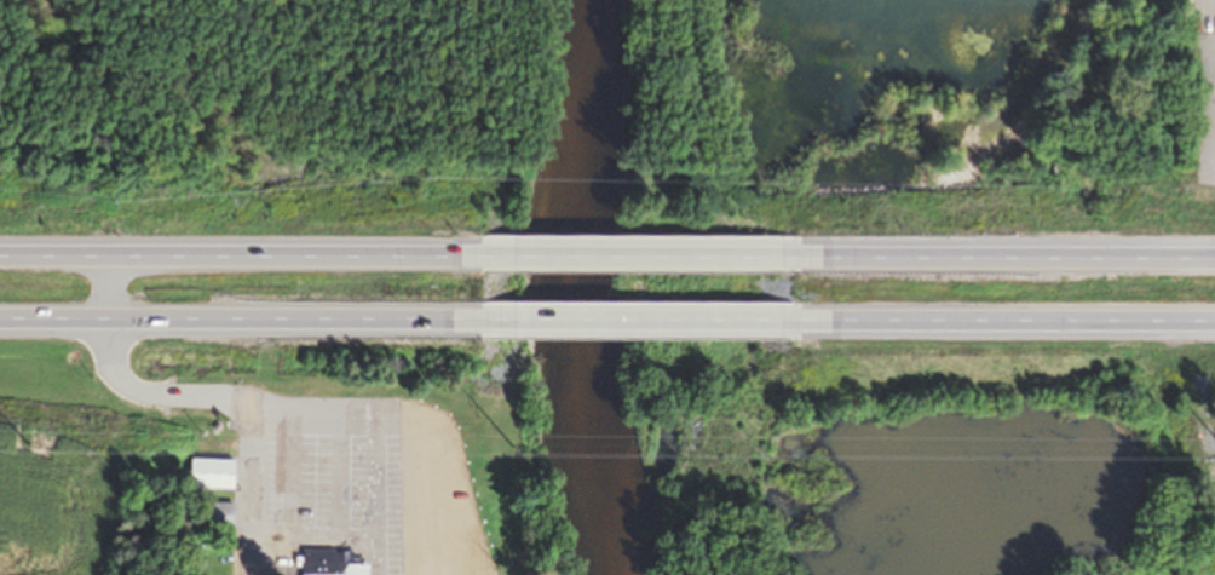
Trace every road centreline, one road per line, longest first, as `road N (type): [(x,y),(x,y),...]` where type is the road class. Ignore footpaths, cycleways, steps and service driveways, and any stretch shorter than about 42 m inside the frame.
road 1 (trunk): [(482,253),(0,253)]
road 2 (trunk): [(0,324),(473,323)]
road 3 (trunk): [(791,321),(1198,328)]
road 4 (trunk): [(1202,255),(804,254)]
road 5 (trunk): [(804,254),(482,253)]
road 6 (trunk): [(473,323),(791,321)]

